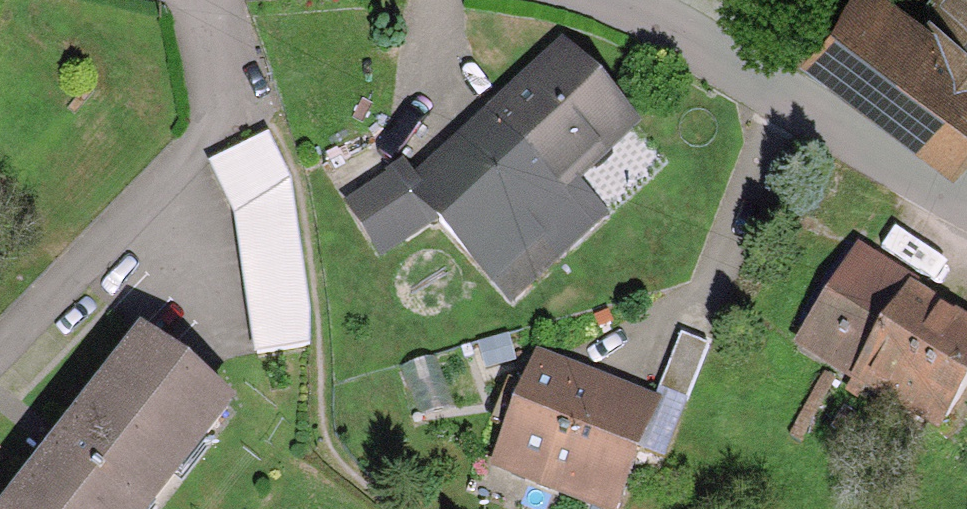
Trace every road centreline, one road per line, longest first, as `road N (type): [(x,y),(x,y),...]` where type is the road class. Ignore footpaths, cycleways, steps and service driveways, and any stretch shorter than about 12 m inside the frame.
road 1 (residential): [(609,0),(966,208)]

